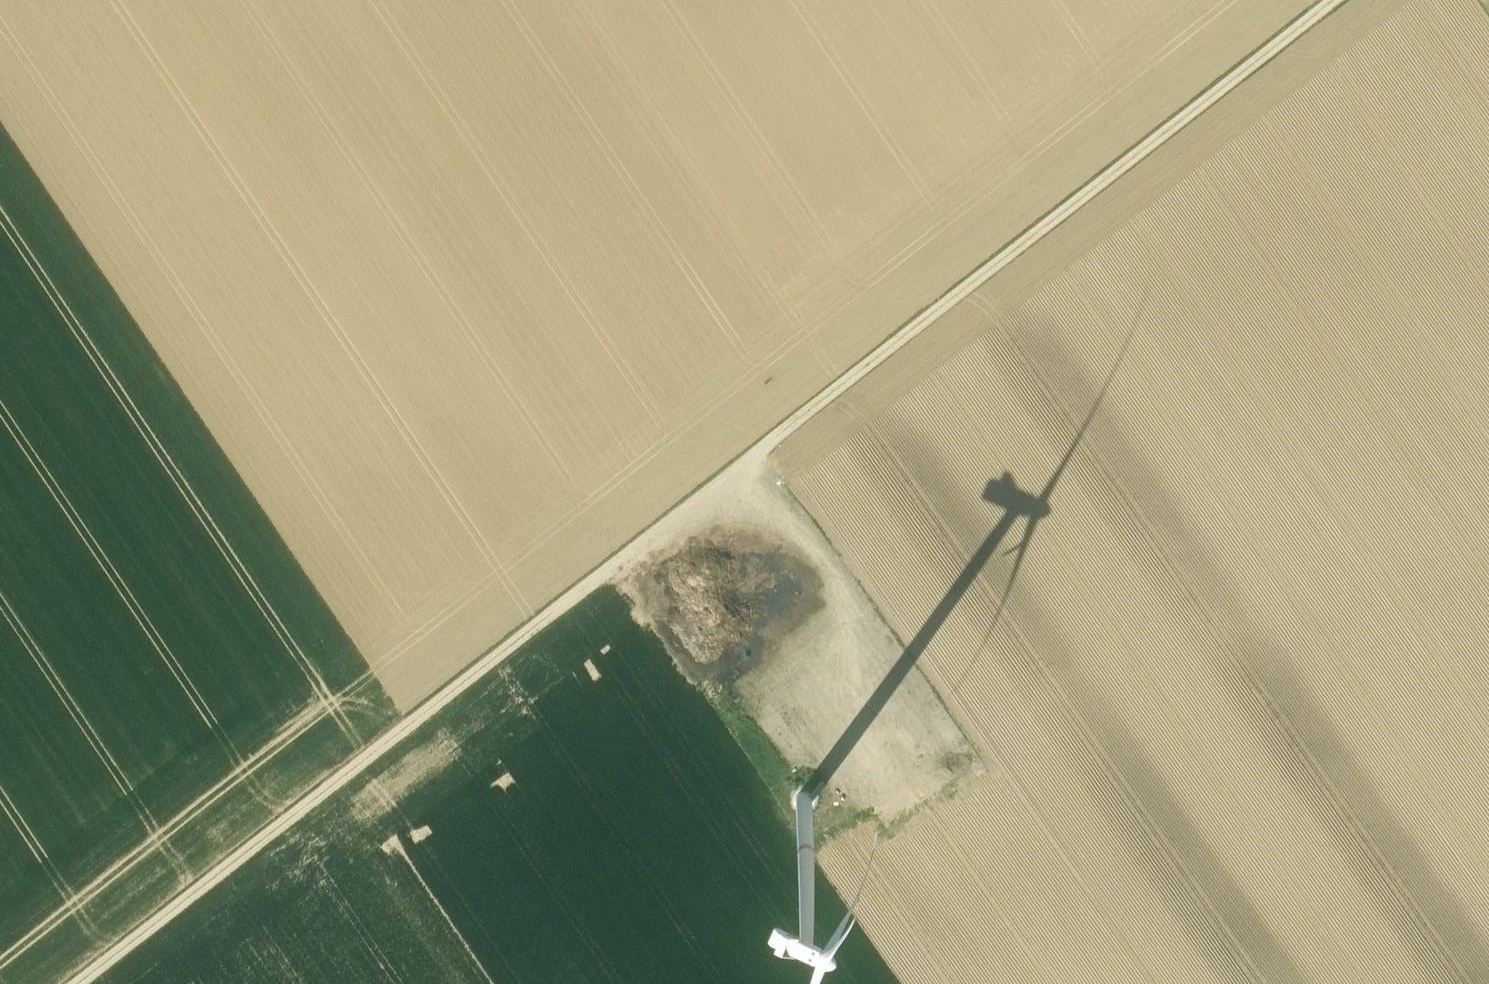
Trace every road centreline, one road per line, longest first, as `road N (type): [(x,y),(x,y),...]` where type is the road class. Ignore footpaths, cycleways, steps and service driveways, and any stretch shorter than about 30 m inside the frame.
road 1 (track): [(75,983),(717,485),(811,546),(855,608)]
road 2 (track): [(717,485),(1334,0)]

